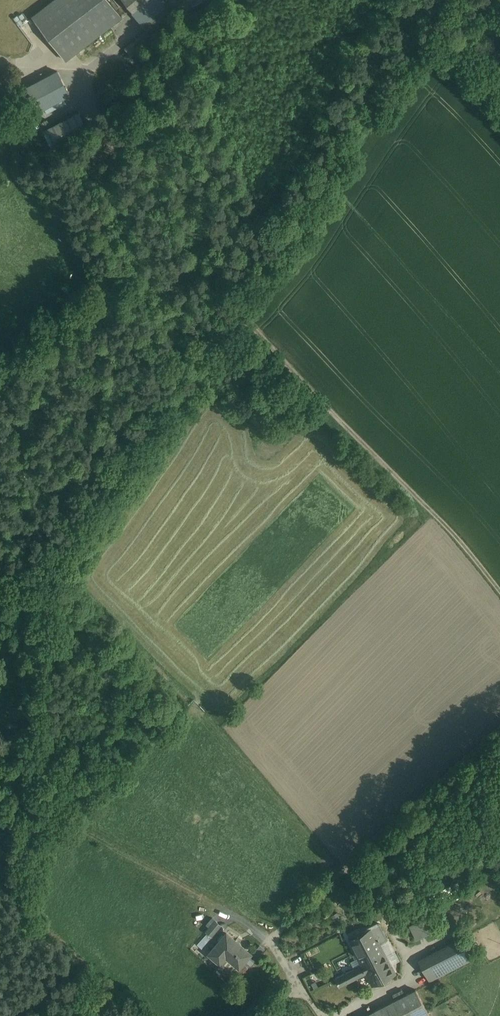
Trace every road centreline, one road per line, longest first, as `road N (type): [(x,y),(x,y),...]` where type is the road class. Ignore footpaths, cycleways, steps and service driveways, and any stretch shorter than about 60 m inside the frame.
road 1 (track): [(499,592),(444,523),(89,172)]
road 2 (track): [(499,730),(269,942),(300,989)]
road 3 (track): [(226,322),(192,332),(166,326),(87,193),(96,121)]
road 4 (track): [(269,942),(51,813)]

